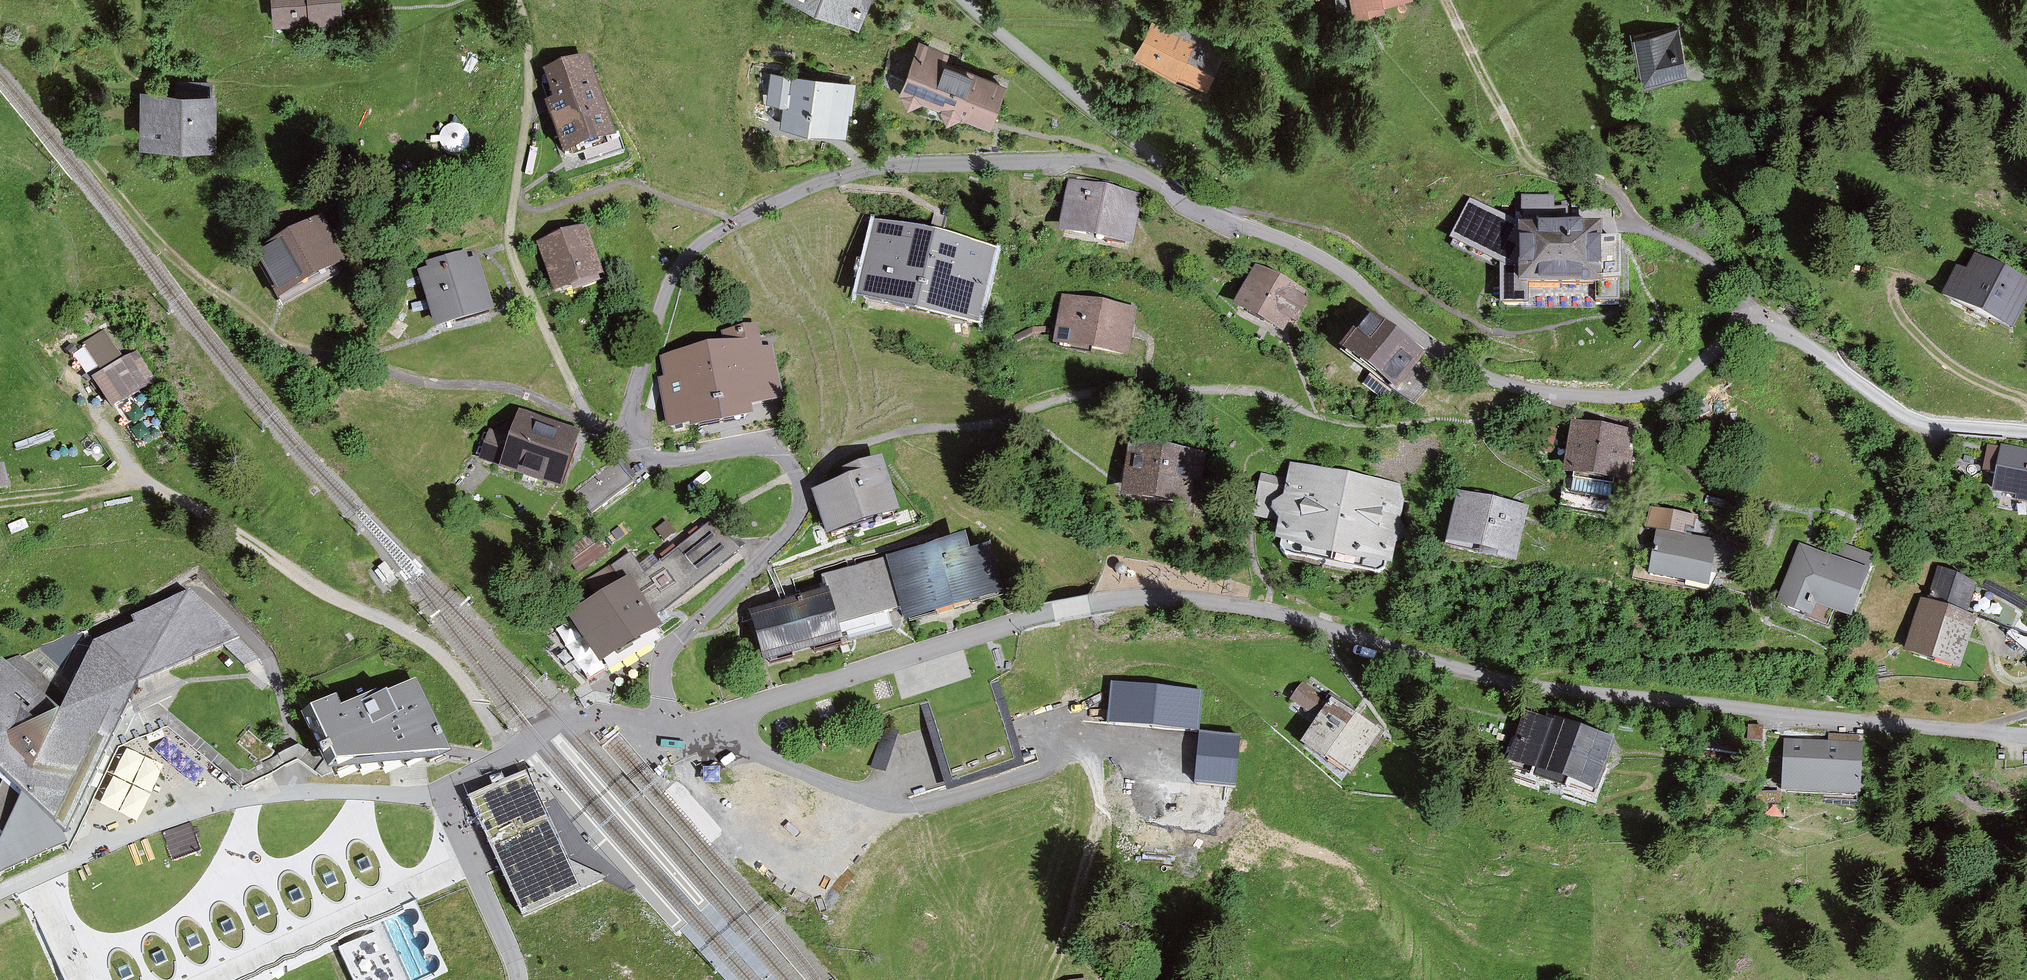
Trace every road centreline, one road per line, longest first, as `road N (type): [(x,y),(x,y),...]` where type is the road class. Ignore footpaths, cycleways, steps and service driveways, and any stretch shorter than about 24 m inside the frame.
road 1 (track): [(2026,737),(1513,683),(1284,615),(1163,598),(1024,619),(698,724),(666,724)]
road 2 (track): [(1184,201),(1309,251),(1443,356),(1521,389),(1659,393),(1728,340),(1768,334),(1805,344),(1919,422),(2026,433)]
road 3 (track): [(643,452),(632,405),(665,294),(690,252),(740,220),(822,183),(908,164),(1103,161),(1184,201)]
road 4 (track): [(1433,419),(1351,426),(1240,391),(1086,394),(847,450),(802,495)]
road 5 (track): [(732,713),(748,745),(764,756),(879,805),(934,802),(1036,772),(1071,752),(1089,757),(1099,798),(1049,979)]
road 6 (track): [(512,755),(426,644),(322,591),(217,520),(145,484),(61,502),(0,505)]
road 7 (track): [(666,724),(660,667),(668,648),(741,580),(794,517),(802,495),(785,458),(767,447),(664,459),(643,452)]
road 8 (track): [(1632,227),(1605,185),(1533,165),(1445,0)]
road 9 (track): [(1184,201),(1179,181),(964,0)]
road 10 (track): [(517,979),(511,950),(438,792)]
road 11 (track): [(666,724),(590,714),(538,739)]

